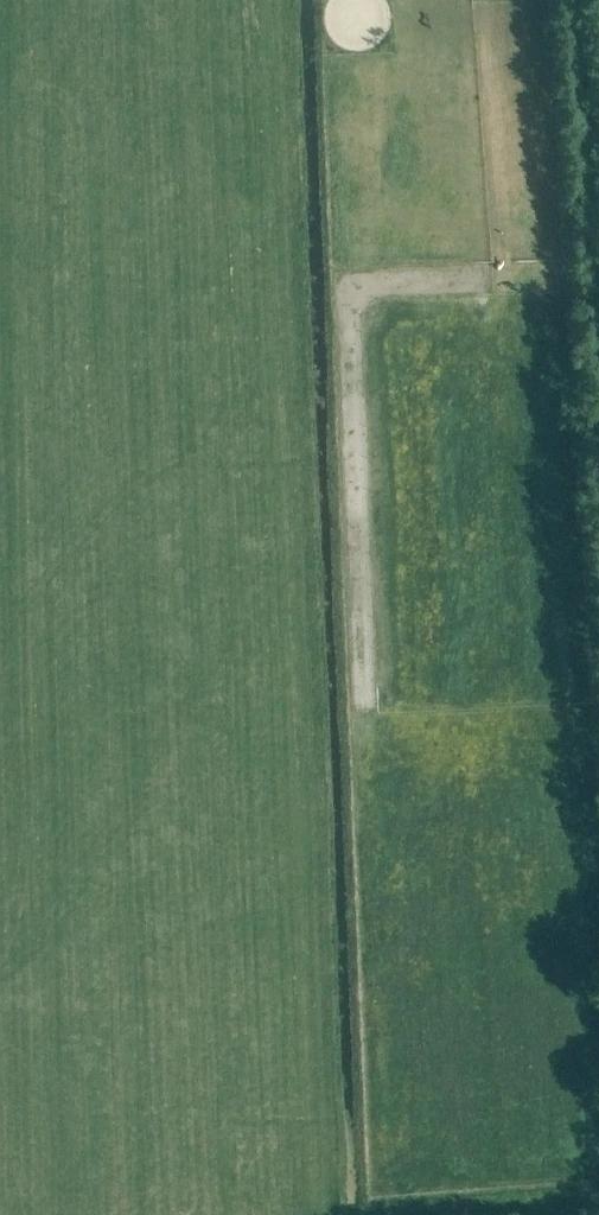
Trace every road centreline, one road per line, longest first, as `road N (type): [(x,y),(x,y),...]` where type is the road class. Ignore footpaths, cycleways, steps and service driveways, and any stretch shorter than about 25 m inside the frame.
road 1 (track): [(589,0),(598,160)]

